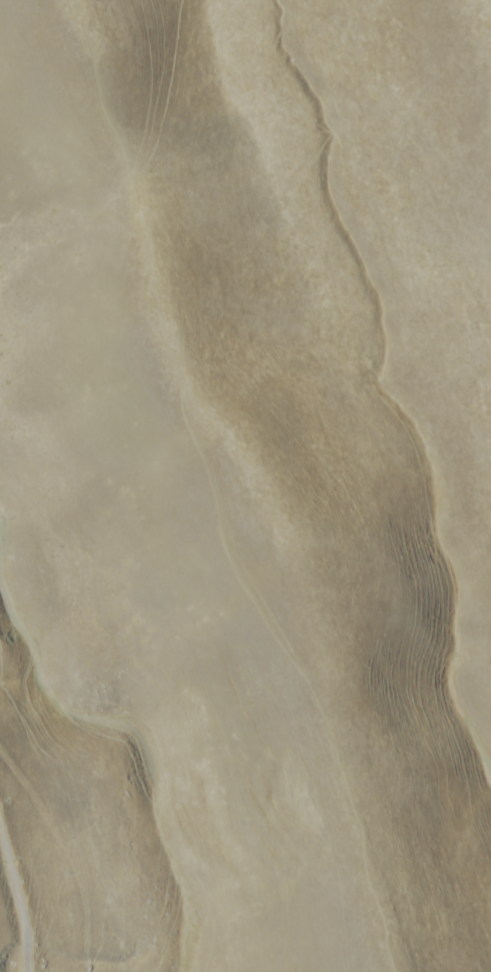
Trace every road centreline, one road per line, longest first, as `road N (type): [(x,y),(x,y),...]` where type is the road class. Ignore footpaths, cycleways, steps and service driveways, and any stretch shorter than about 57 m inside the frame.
road 1 (track): [(0,842),(26,947),(24,971)]

